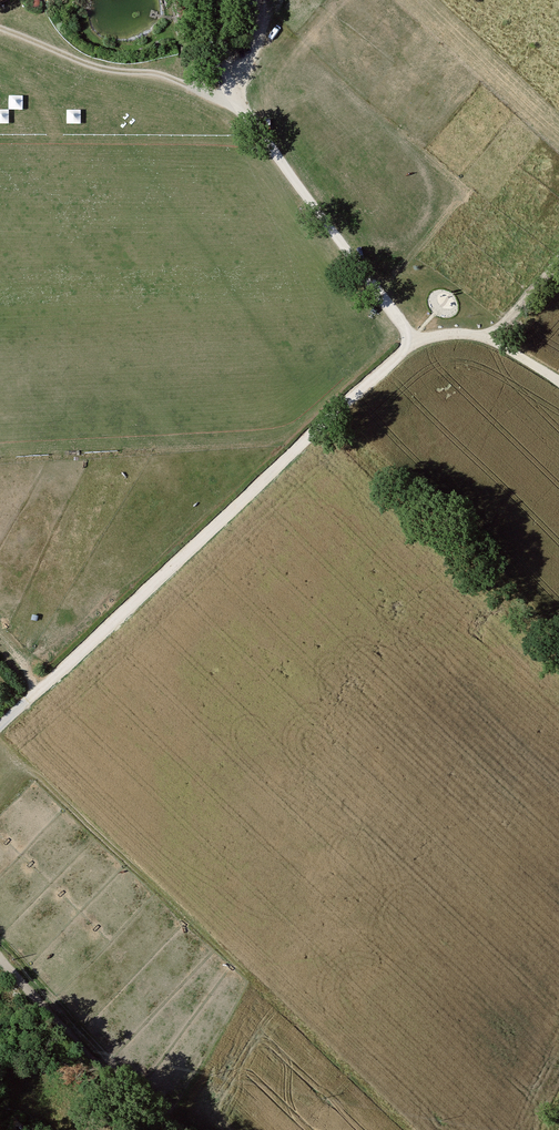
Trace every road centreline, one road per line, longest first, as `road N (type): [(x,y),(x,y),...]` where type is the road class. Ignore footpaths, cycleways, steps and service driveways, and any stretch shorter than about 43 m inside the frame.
road 1 (track): [(0,726),(414,342),(485,338),(558,382)]
road 2 (track): [(414,342),(226,91),(219,0)]
road 3 (track): [(0,28),(97,67),(161,75),(231,97)]
road 4 (track): [(169,1129),(0,958)]

